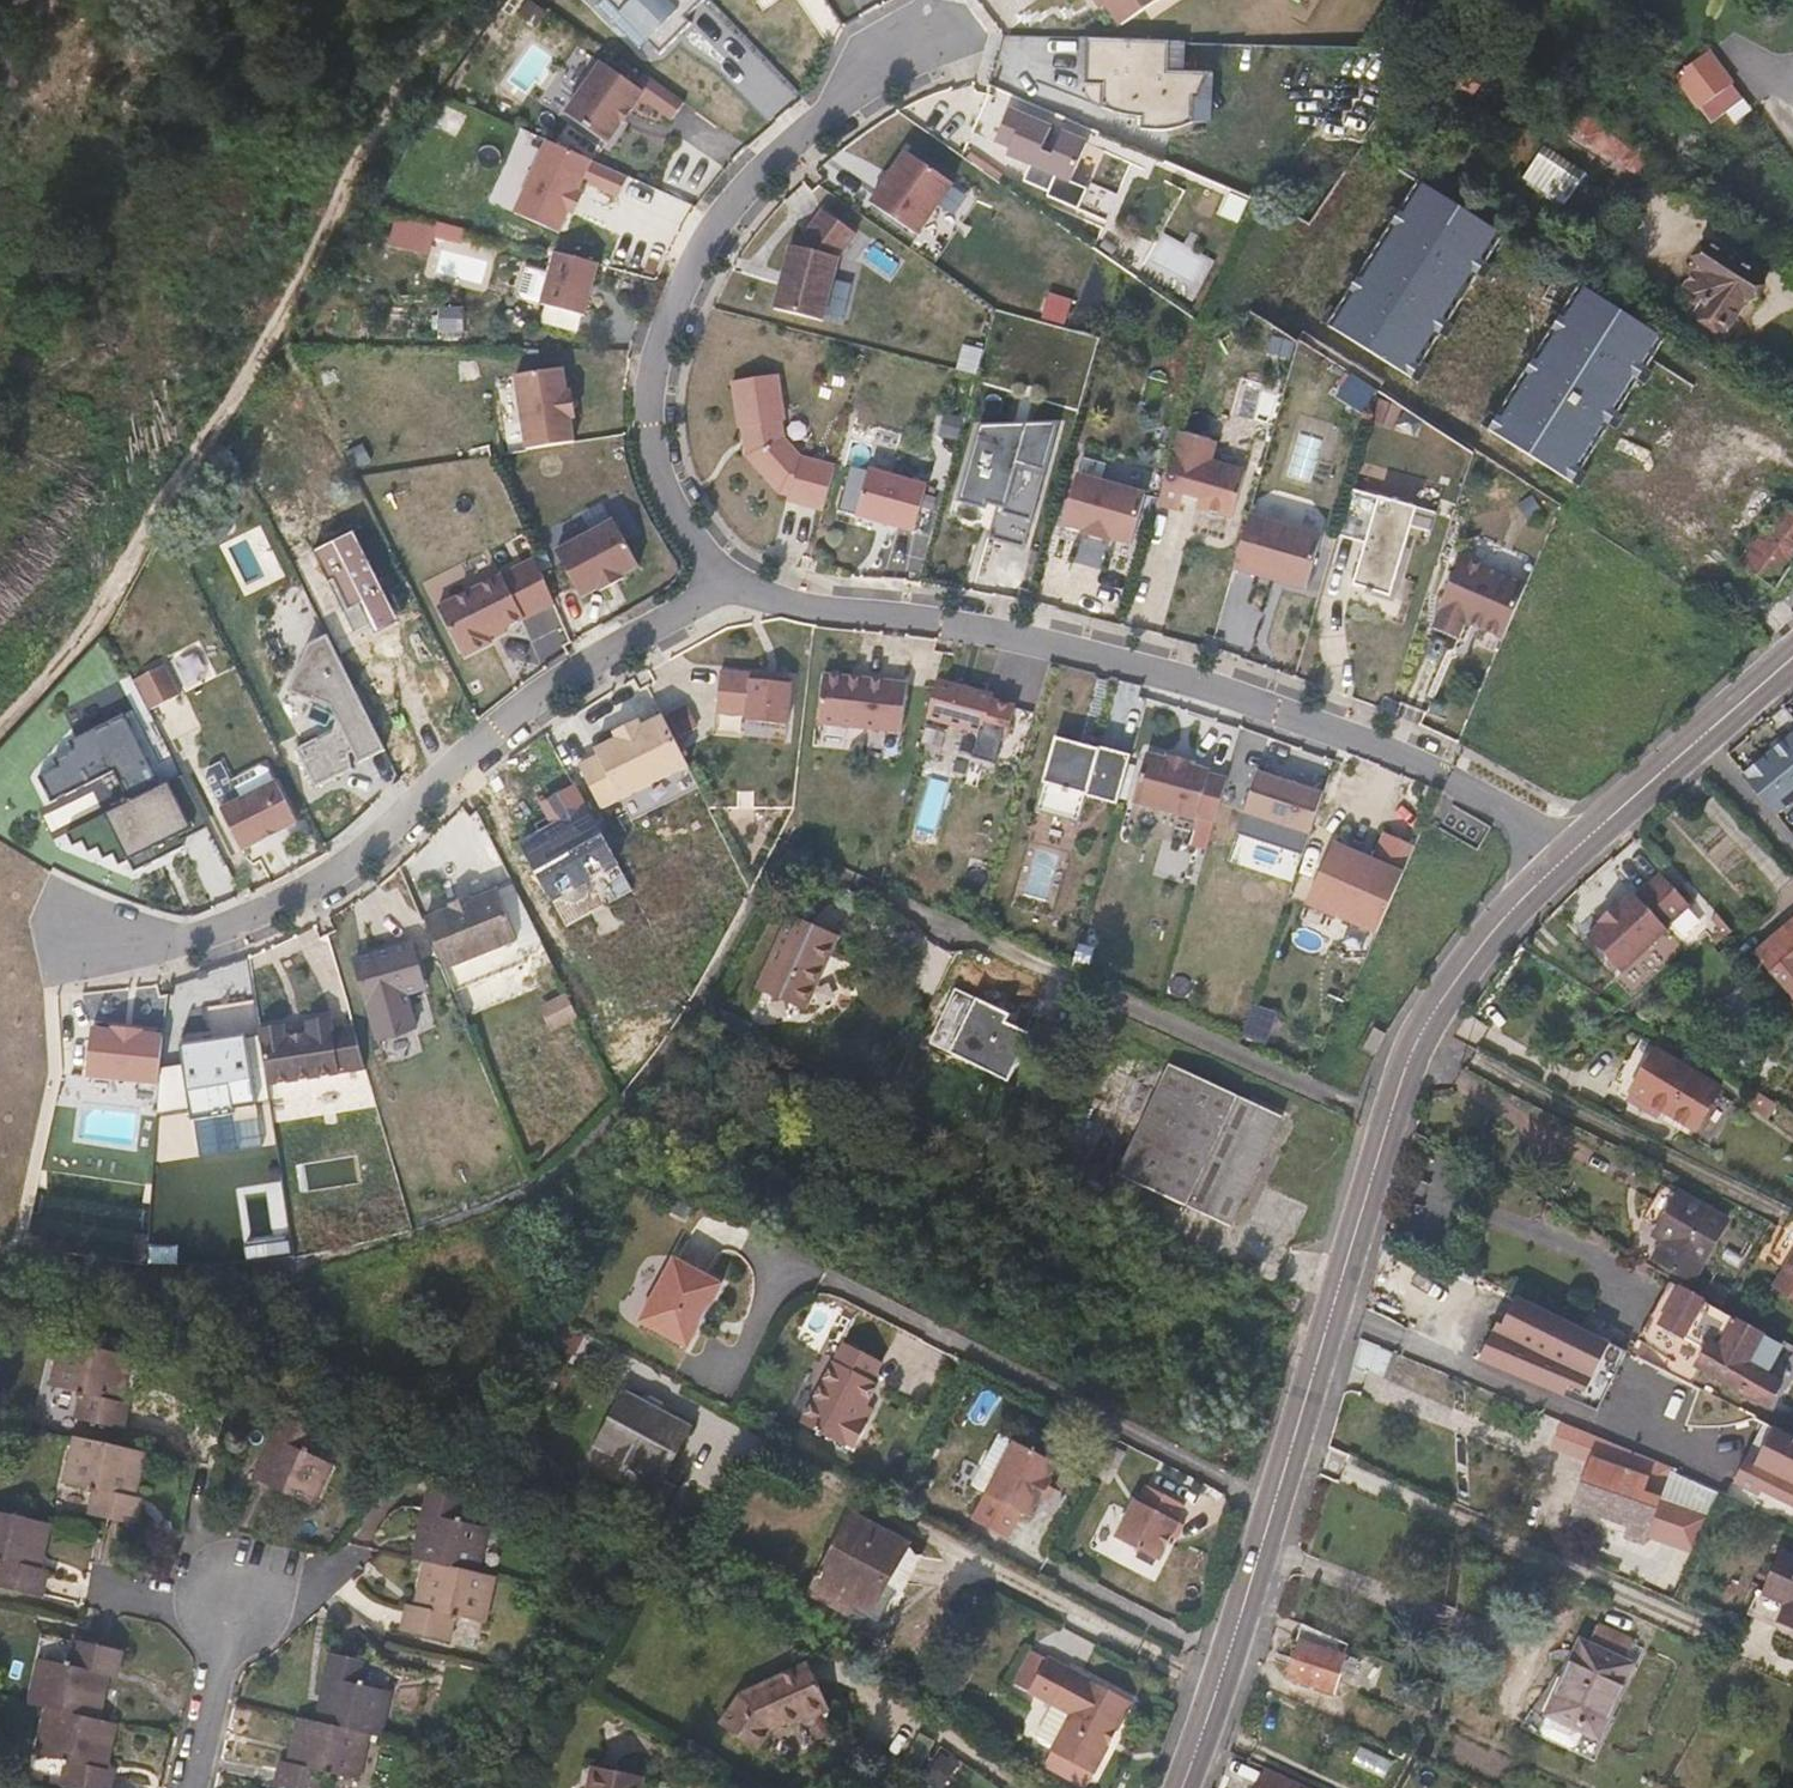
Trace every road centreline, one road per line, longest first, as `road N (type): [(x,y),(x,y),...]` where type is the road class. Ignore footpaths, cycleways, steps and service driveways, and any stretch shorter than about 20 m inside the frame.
road 1 (secondary): [(1565,855),(1495,920),(1407,1053),(1273,1509),(1181,1787)]
road 2 (residential): [(1565,855),(1444,774),(1225,692),(1125,659),(914,618),(795,605),(725,580)]
road 3 (residential): [(87,936),(191,947),(329,889),(518,709),(725,580)]
road 4 (residential): [(725,580),(673,503),(658,463),(659,367),(676,305),(801,150),(918,53)]
road 5 (secondary): [(1792,658),(1565,855)]
road 6 (residential): [(231,1597),(191,1787)]

